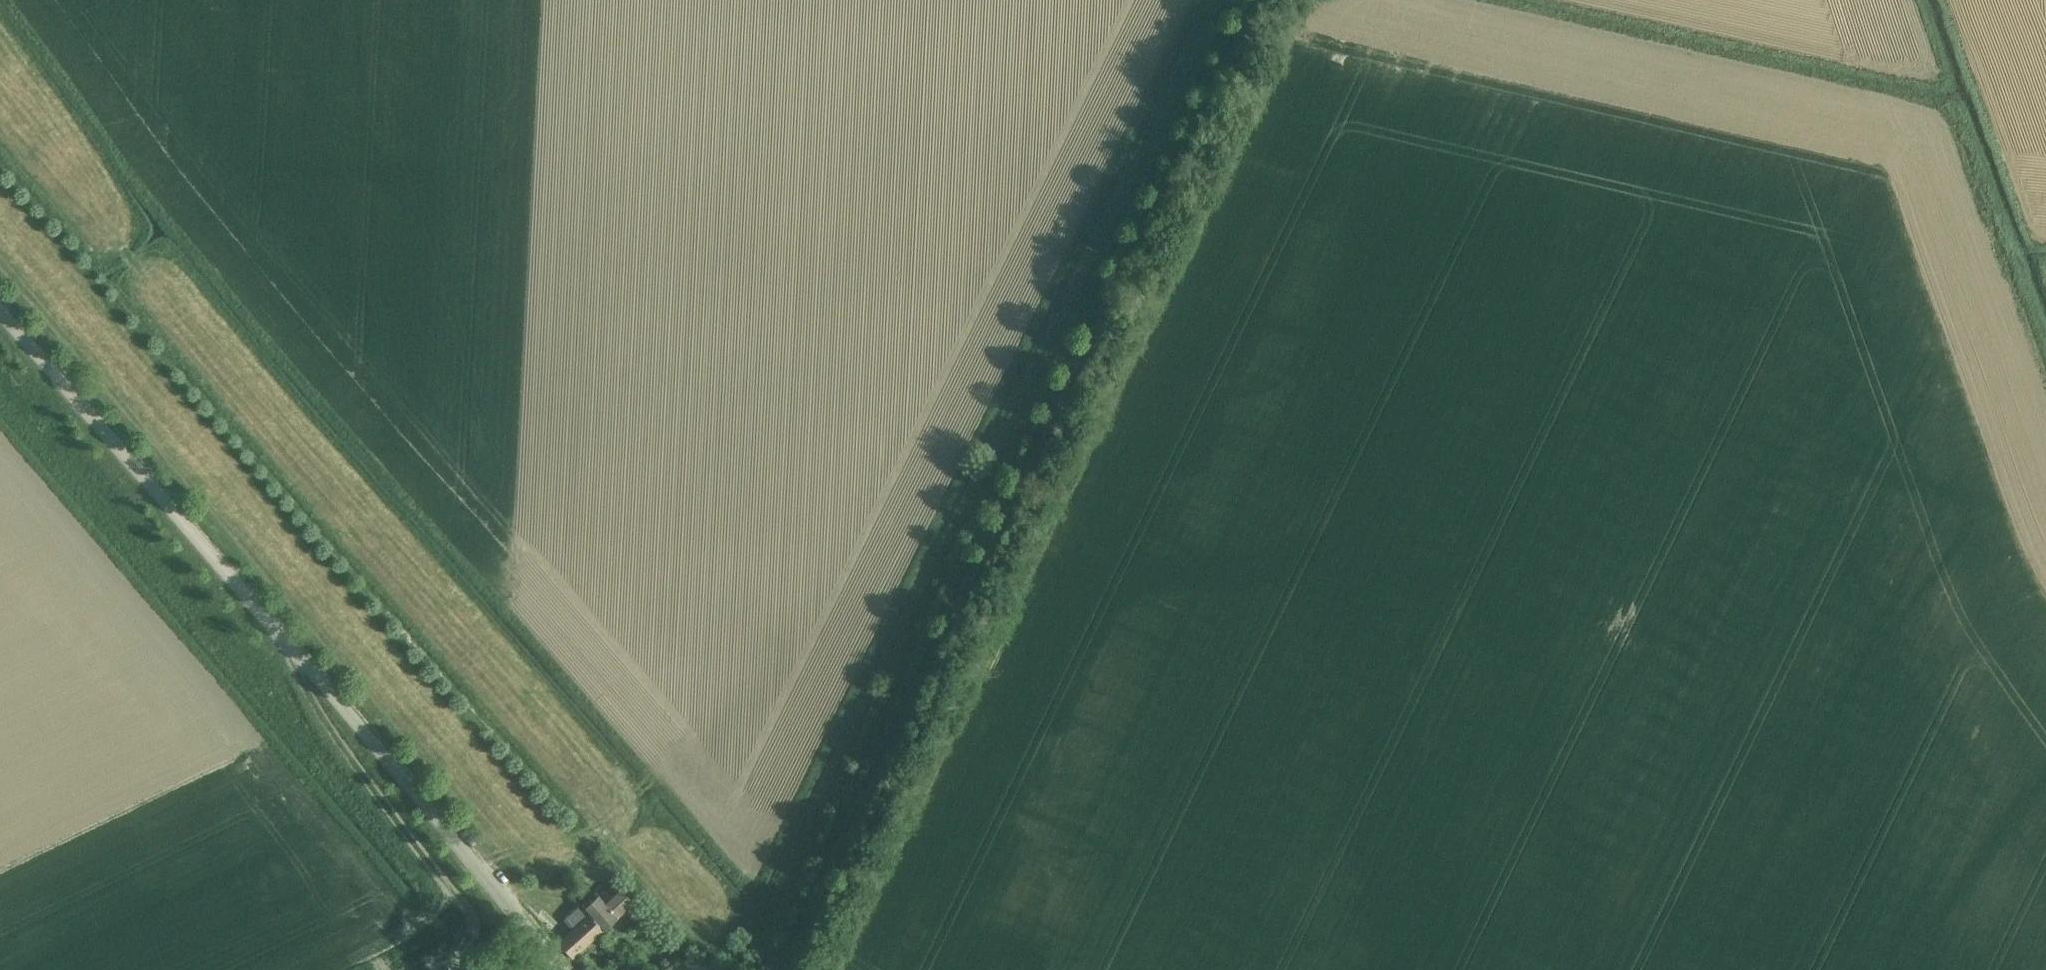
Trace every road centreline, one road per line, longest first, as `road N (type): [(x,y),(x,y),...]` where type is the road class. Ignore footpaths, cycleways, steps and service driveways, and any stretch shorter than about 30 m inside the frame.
road 1 (track): [(774,969),(1262,0)]
road 2 (tertiary): [(561,969),(0,312)]

